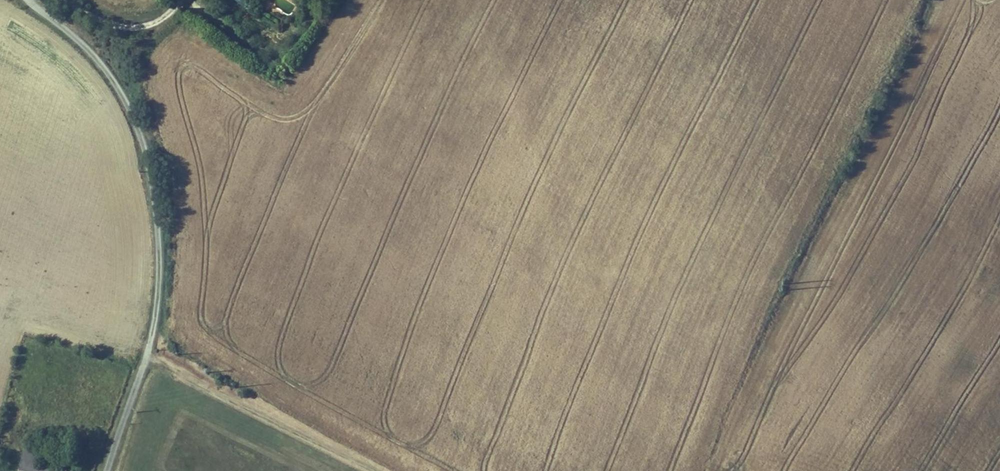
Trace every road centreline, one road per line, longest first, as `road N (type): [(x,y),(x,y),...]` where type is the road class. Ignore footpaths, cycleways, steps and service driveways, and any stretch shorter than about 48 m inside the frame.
road 1 (unclassified): [(32,0),(114,80),(153,190),(159,263),(153,331),(107,470)]
road 2 (track): [(148,357),(375,470)]

